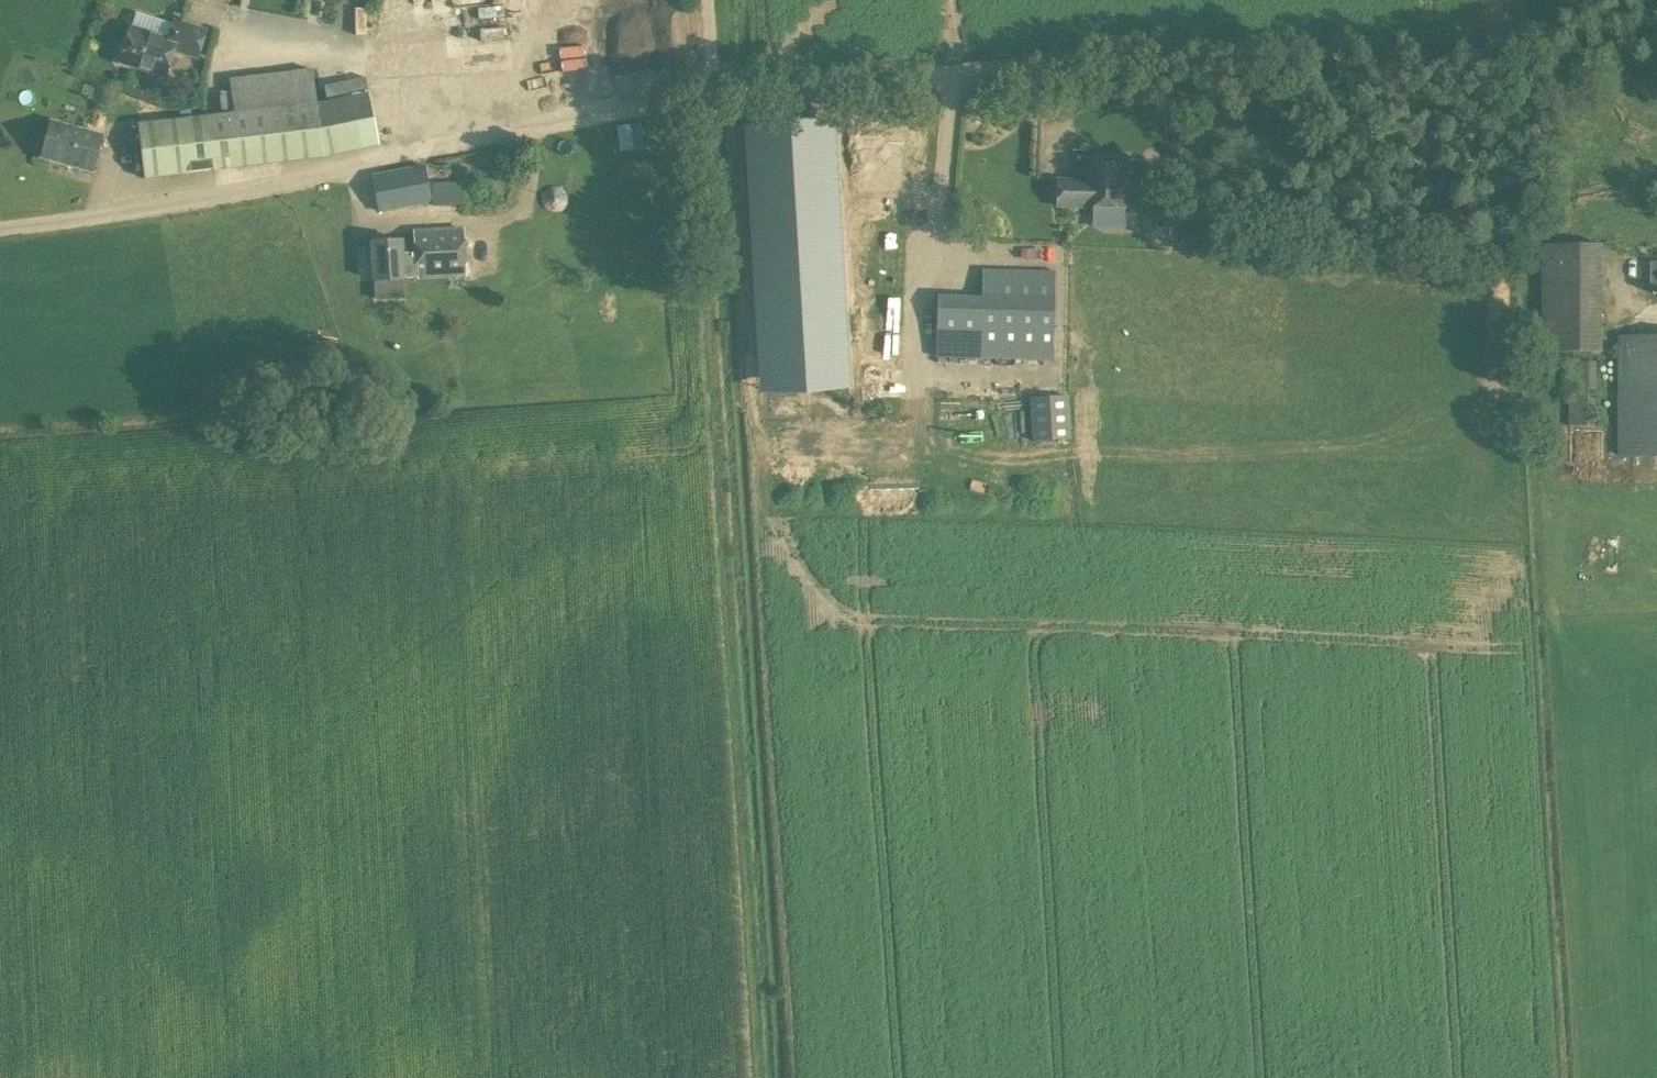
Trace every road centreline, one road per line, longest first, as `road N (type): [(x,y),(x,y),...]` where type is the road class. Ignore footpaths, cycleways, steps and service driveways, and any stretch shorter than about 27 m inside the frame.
road 1 (unclassified): [(0,229),(711,96)]
road 2 (track): [(1656,96),(1605,81),(1203,74),(1078,62)]
road 3 (unclassified): [(711,96),(1078,62)]

